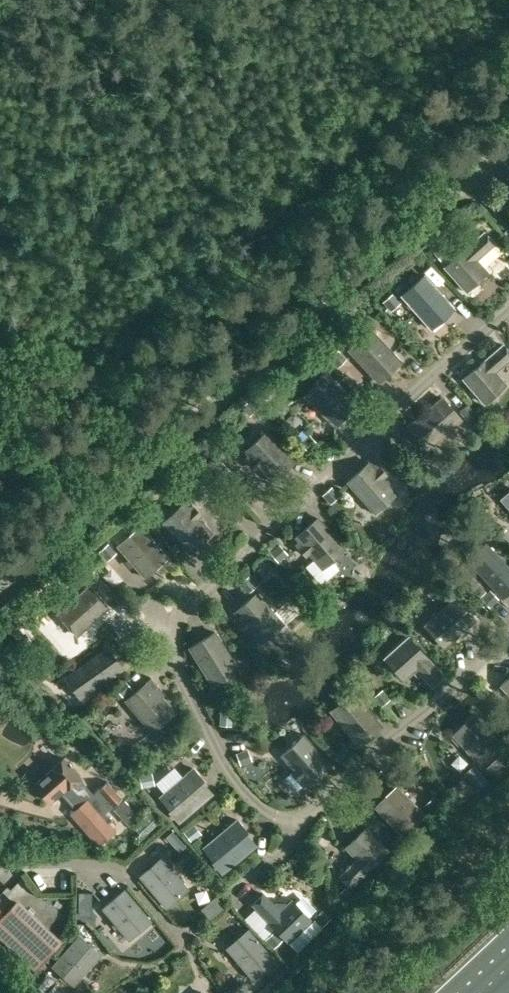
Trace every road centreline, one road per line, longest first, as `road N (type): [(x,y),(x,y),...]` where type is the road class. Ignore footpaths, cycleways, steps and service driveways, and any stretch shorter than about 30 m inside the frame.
road 1 (unclassified): [(0,598),(508,141)]

